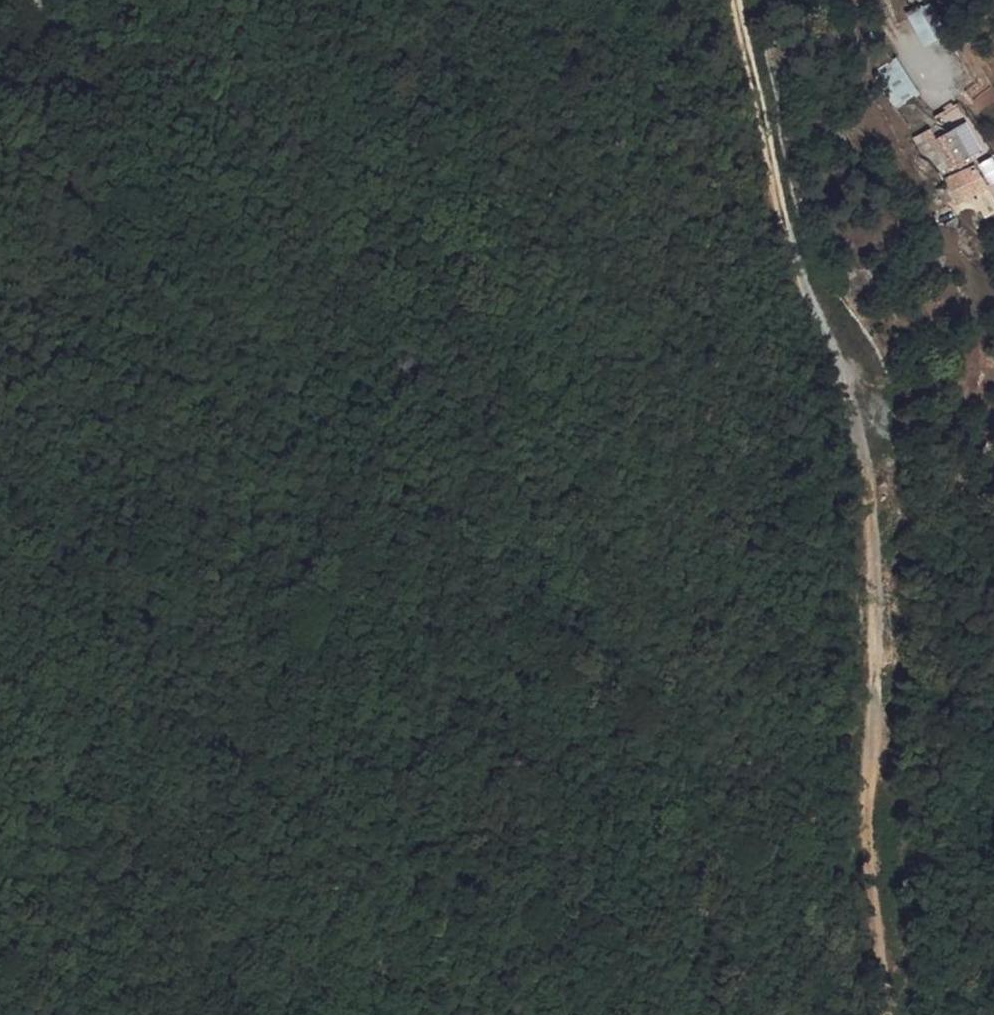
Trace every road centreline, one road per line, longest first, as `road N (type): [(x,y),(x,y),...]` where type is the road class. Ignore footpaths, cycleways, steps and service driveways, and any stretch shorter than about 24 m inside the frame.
road 1 (track): [(892,1014),(876,521),(835,357),(802,272),(736,0)]

